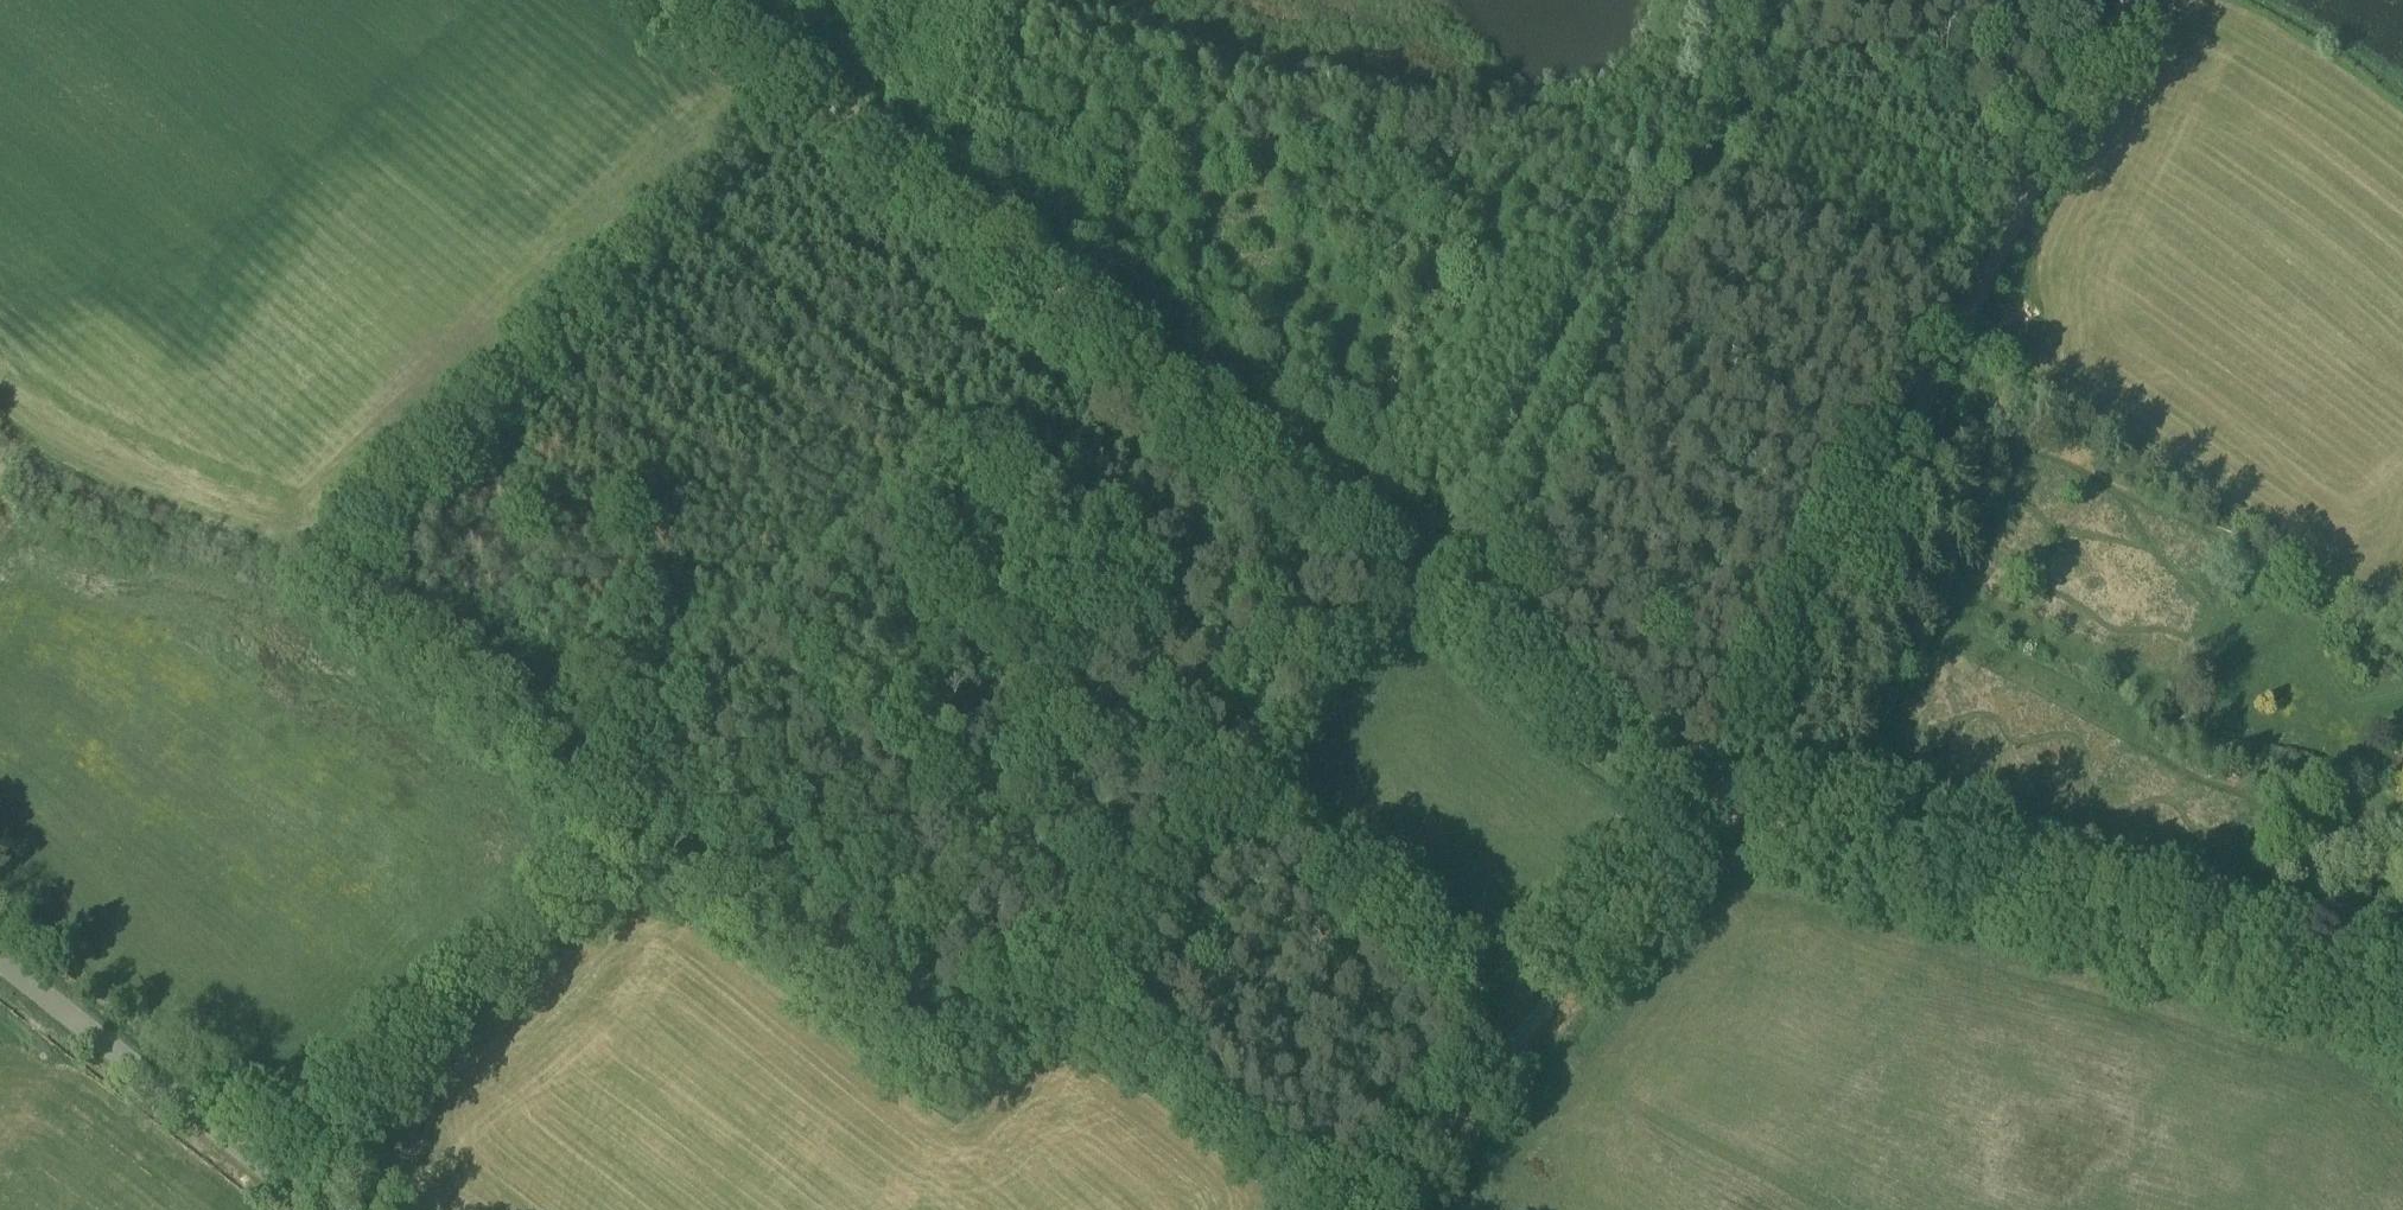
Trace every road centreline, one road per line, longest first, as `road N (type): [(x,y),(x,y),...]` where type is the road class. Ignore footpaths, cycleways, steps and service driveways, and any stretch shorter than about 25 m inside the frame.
road 1 (track): [(676,0),(1703,811),(2402,1019)]
road 2 (unclassified): [(1374,1209),(1736,768),(2135,0)]
road 3 (unclassified): [(320,1209),(0,960)]

